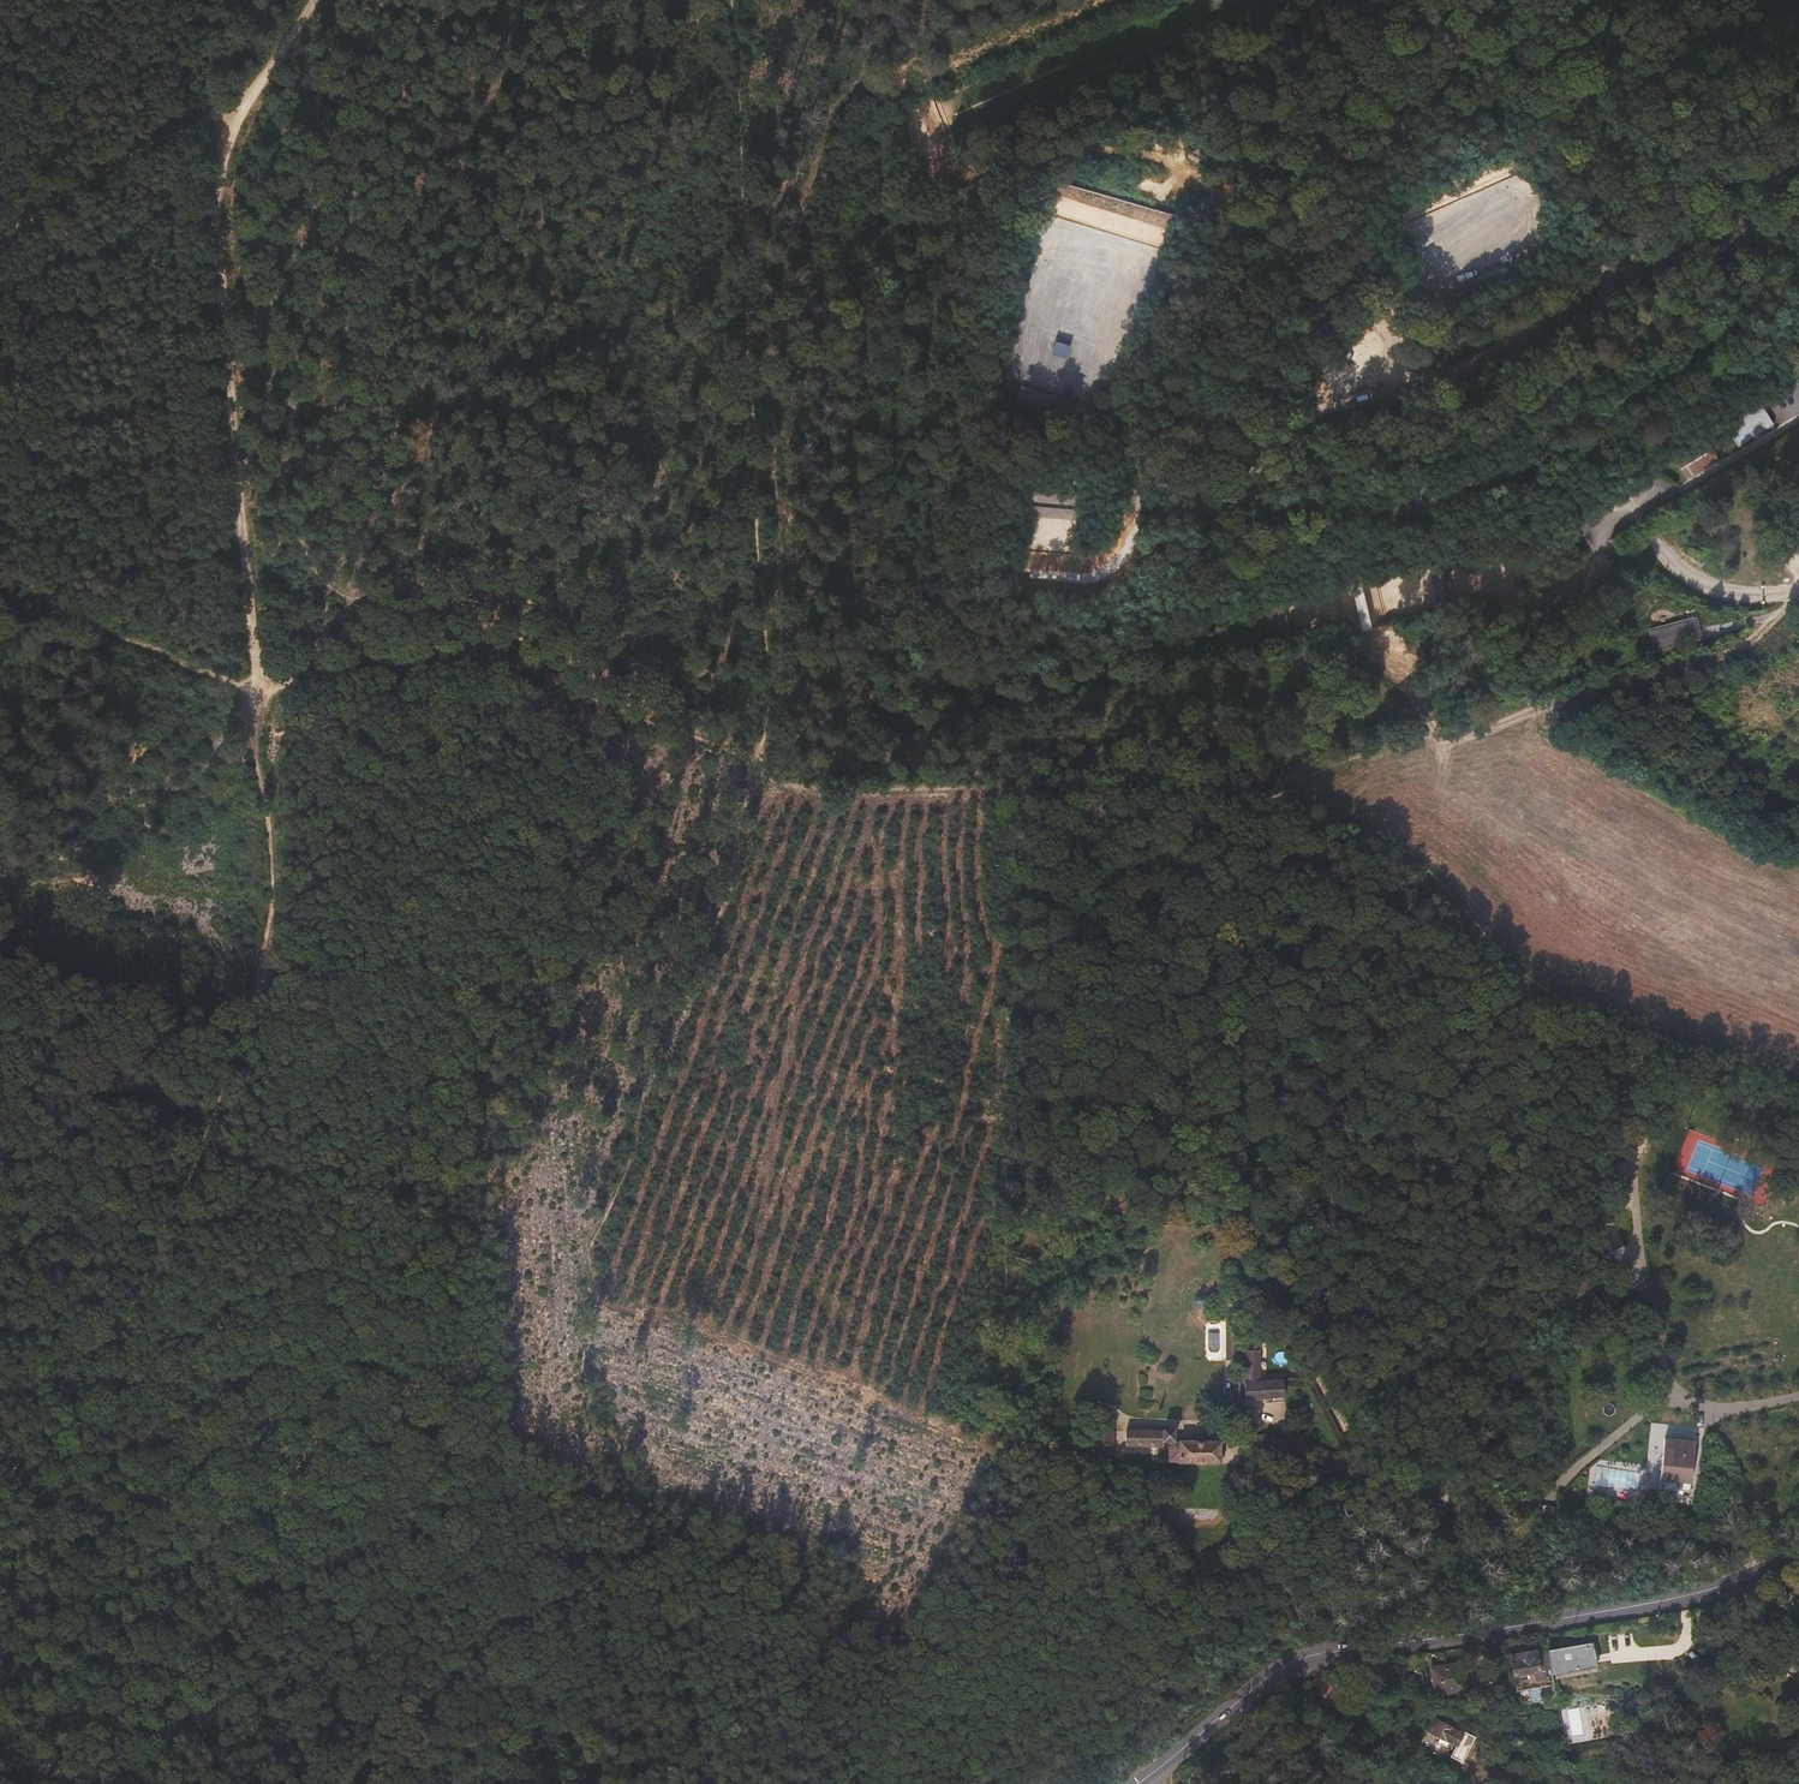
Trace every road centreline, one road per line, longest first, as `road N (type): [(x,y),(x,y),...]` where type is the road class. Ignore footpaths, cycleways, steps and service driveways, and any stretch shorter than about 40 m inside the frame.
road 1 (track): [(265,689),(217,189),(235,127),(316,0)]
road 2 (secondary): [(1140,1783),(1290,1669),(1684,1594),(1798,1549)]
road 3 (track): [(1247,789),(1754,638),(1798,597)]
road 4 (track): [(1780,1559),(1434,1487),(1267,1435)]
road 5 (track): [(0,239),(252,96)]

